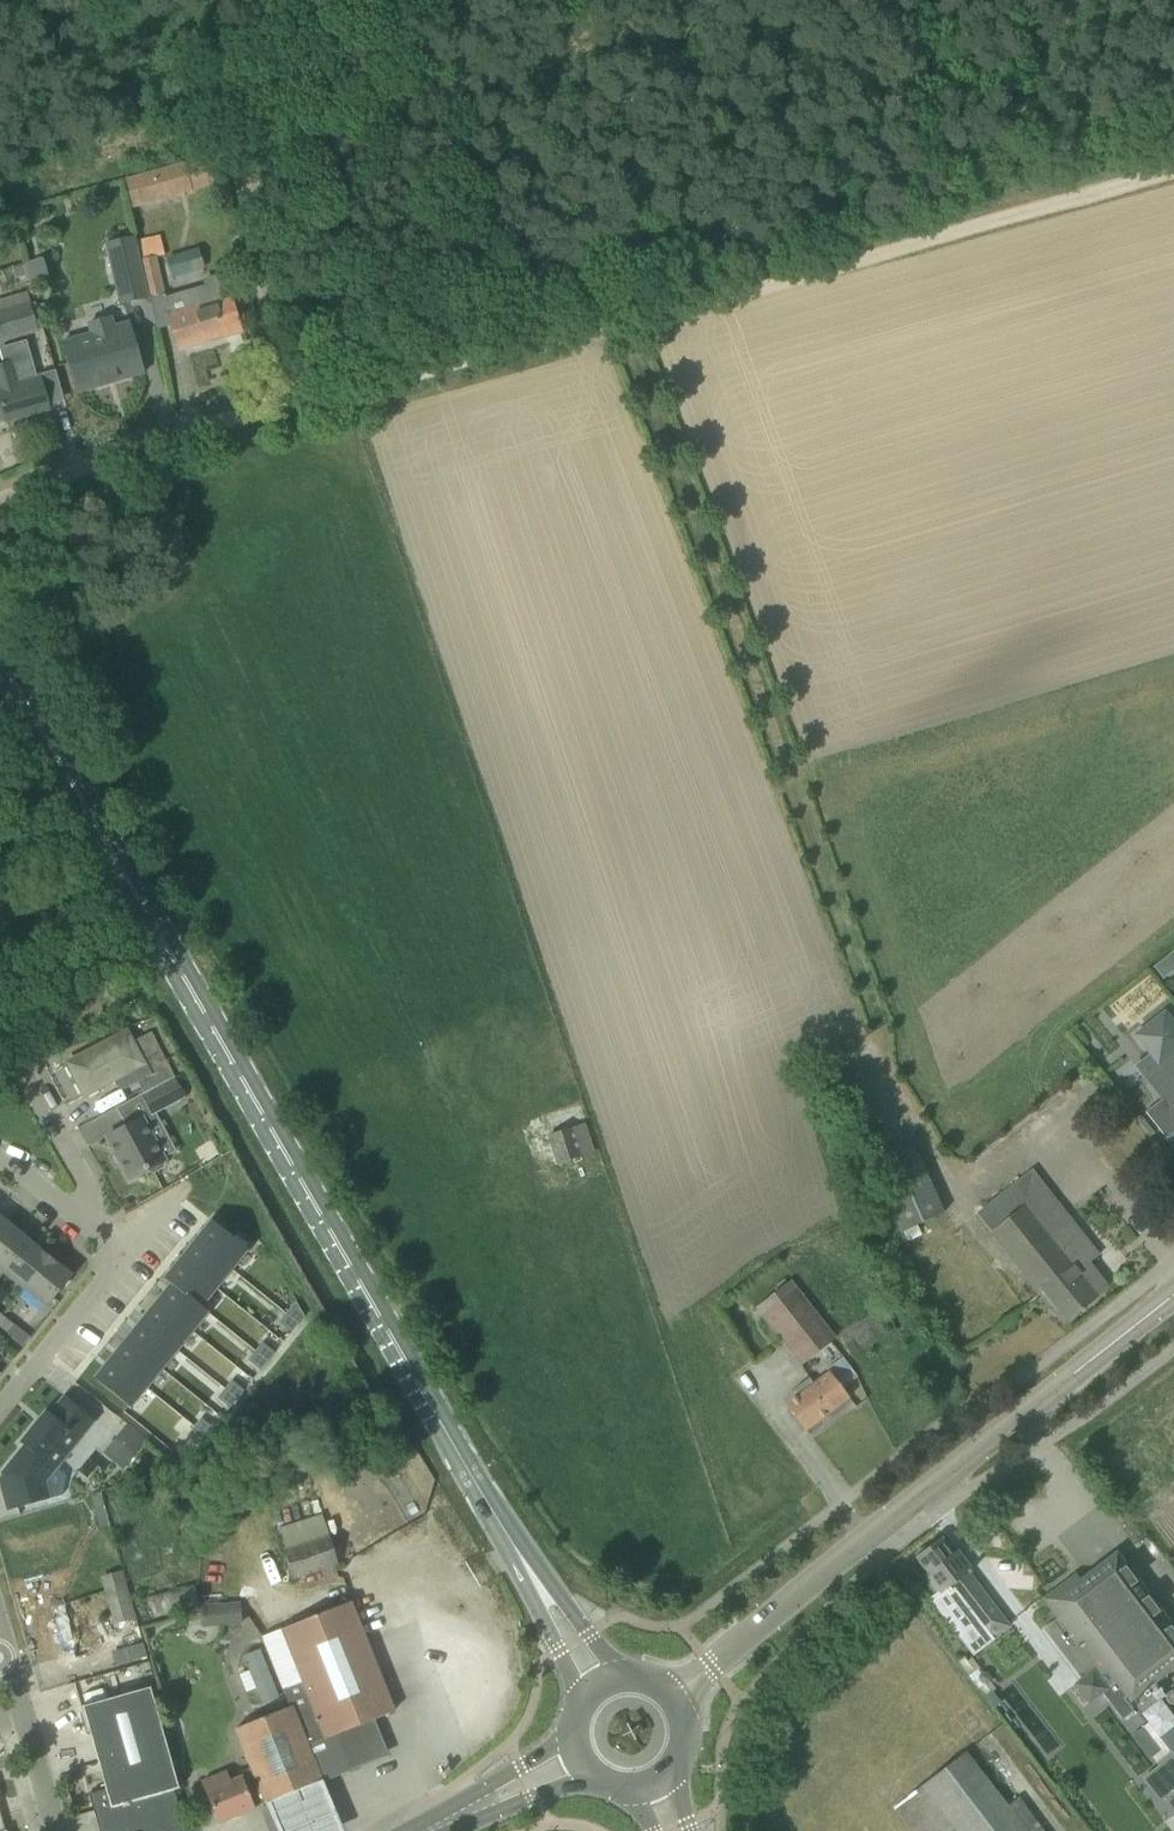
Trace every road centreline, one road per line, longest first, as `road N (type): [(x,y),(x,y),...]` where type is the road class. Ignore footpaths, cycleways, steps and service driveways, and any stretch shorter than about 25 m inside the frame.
road 1 (track): [(279,406),(1173,163)]
road 2 (secondary): [(436,1414),(0,654)]
road 3 (tertiary): [(672,1697),(1173,1304)]
road 4 (track): [(620,316),(788,776)]
road 5 (track): [(290,403),(266,308),(223,0)]
road 6 (unclassified): [(0,500),(279,406)]
road 7 (residential): [(83,1221),(111,1238),(116,1264),(0,1409)]
road 8 (secondary): [(436,1414),(541,1586)]
road 9 (residential): [(3,1652),(58,1830)]
road 10 (tertiary): [(575,1736),(457,1818)]
road 11 (tertiary): [(457,1818),(588,1771)]
road 12 (residential): [(83,1221),(92,1201),(45,1094)]
road 13 (secondary): [(541,1586),(559,1649),(586,1701)]
road 14 (secondary): [(622,1680),(541,1586)]

